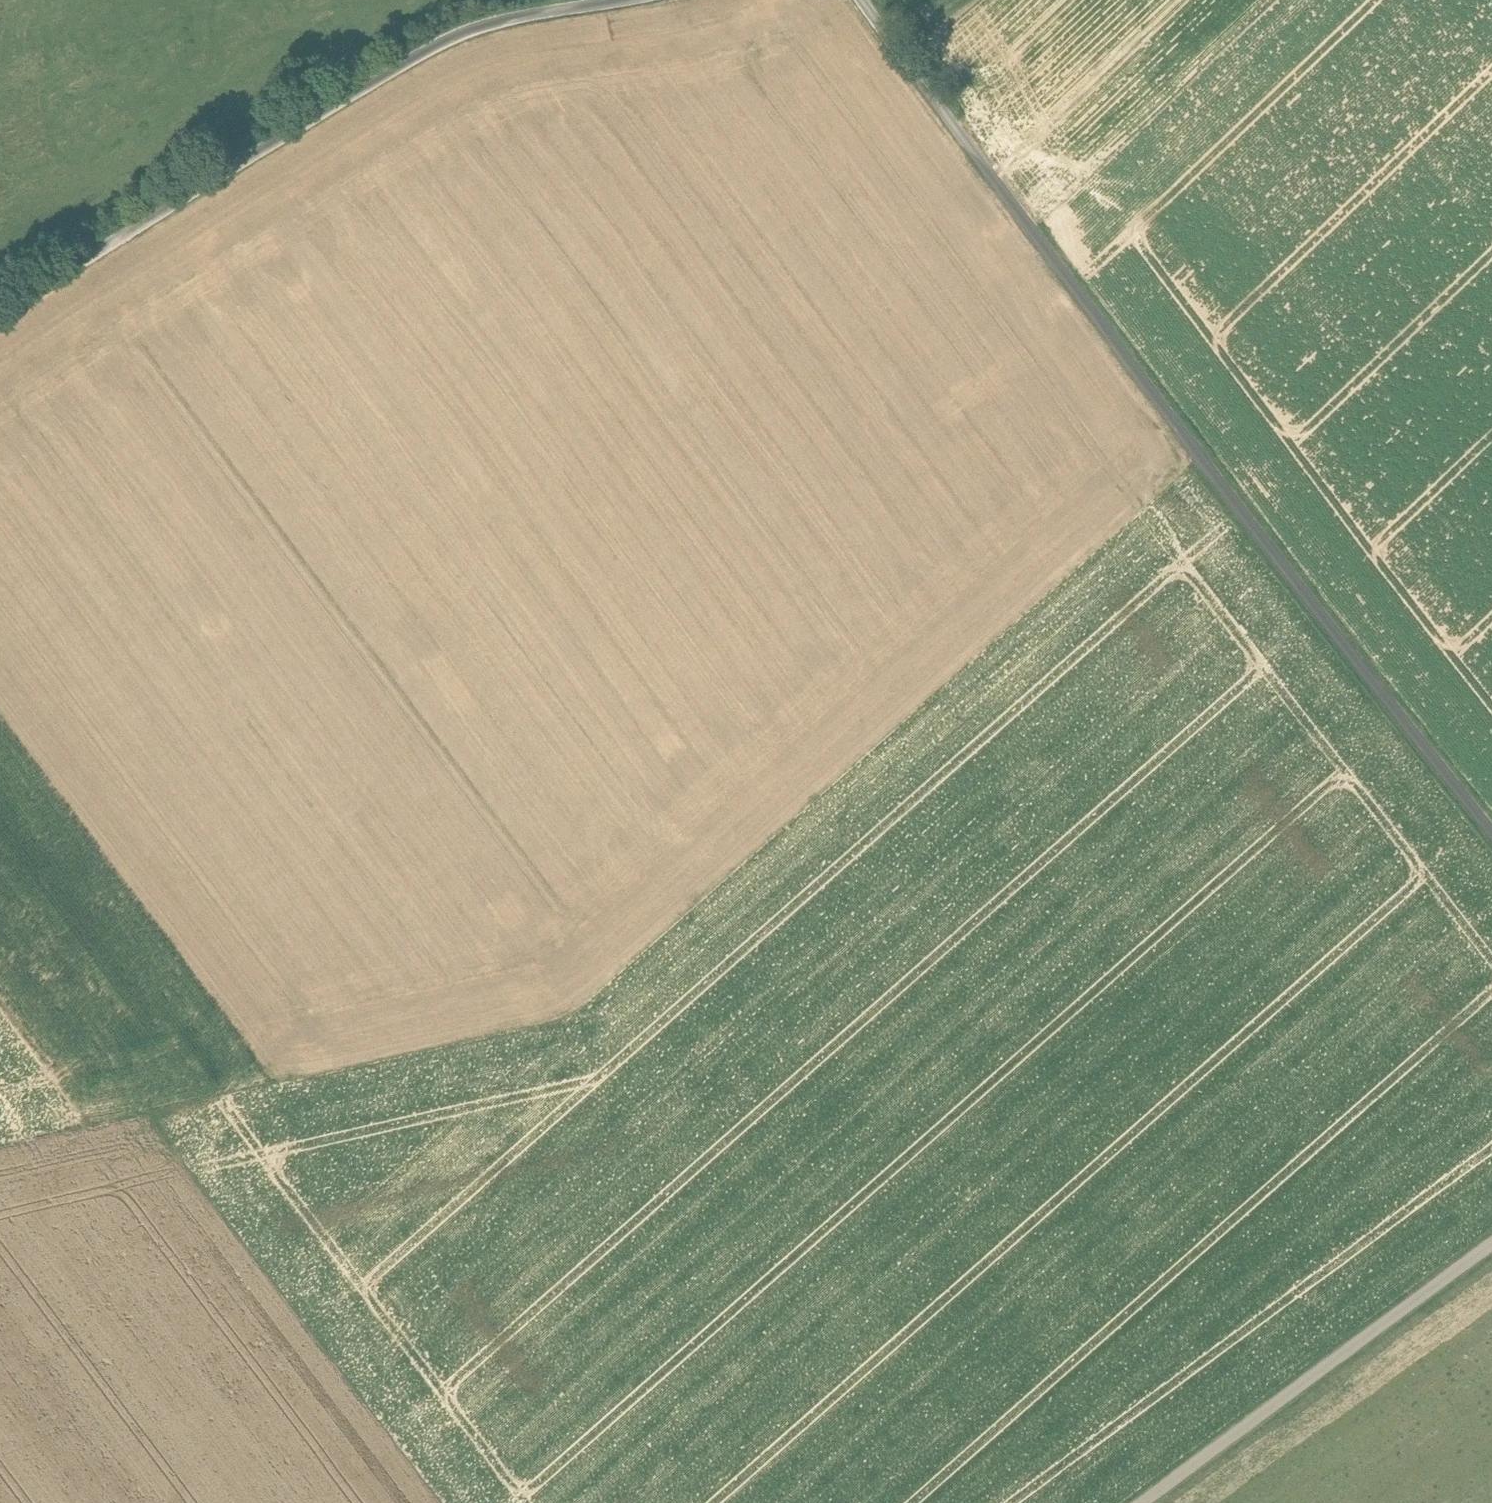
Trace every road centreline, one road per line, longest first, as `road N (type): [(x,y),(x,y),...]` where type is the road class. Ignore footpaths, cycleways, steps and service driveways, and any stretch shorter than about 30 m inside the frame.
road 1 (unclassified): [(1491,833),(1260,537),(862,0)]
road 2 (unclassified): [(0,313),(419,54),(512,18),(621,0)]
road 3 (unclassified): [(1140,1502),(1491,1244)]

